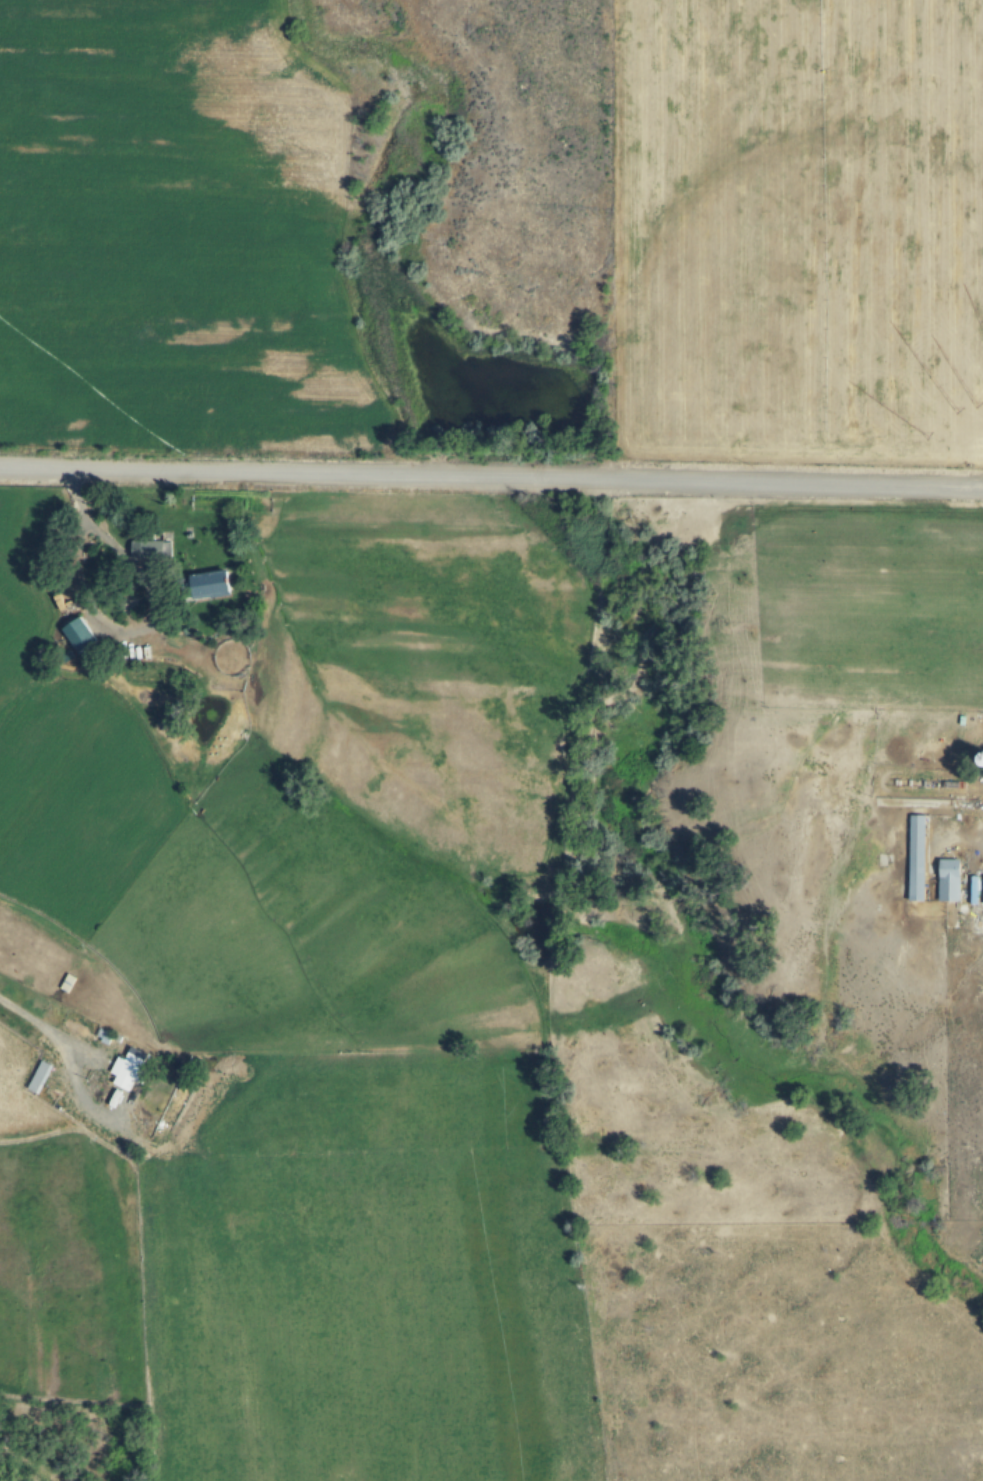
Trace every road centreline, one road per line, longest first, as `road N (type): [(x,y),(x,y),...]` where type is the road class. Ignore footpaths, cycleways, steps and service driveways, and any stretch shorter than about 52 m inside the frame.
road 1 (residential): [(0,467),(982,487)]
road 2 (track): [(982,1338),(901,1272),(853,1245),(743,1234),(610,1236),(601,1248),(602,1271),(669,1342),(691,1378),(699,1480)]
road 3 (track): [(0,1000),(68,1039),(80,1053),(74,1087),(85,1104),(156,1152)]

